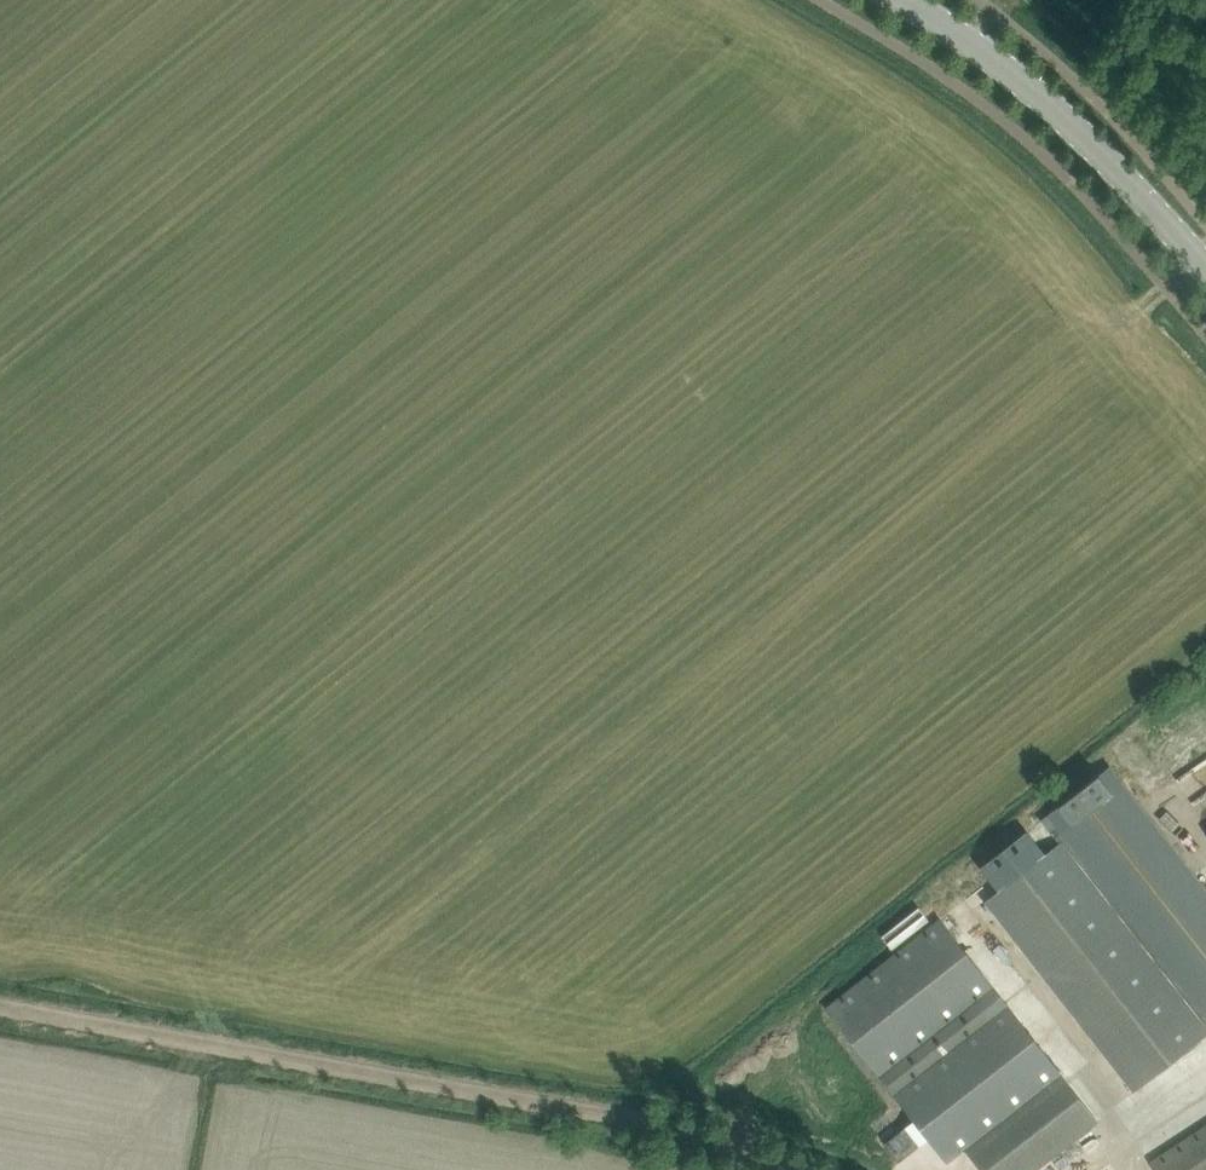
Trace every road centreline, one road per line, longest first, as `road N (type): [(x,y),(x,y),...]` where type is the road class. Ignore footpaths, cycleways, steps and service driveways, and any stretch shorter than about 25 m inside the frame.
road 1 (track): [(796,1169),(625,1113),(0,1002)]
road 2 (secondary): [(1205,274),(1130,181),(1050,103),(908,0)]

